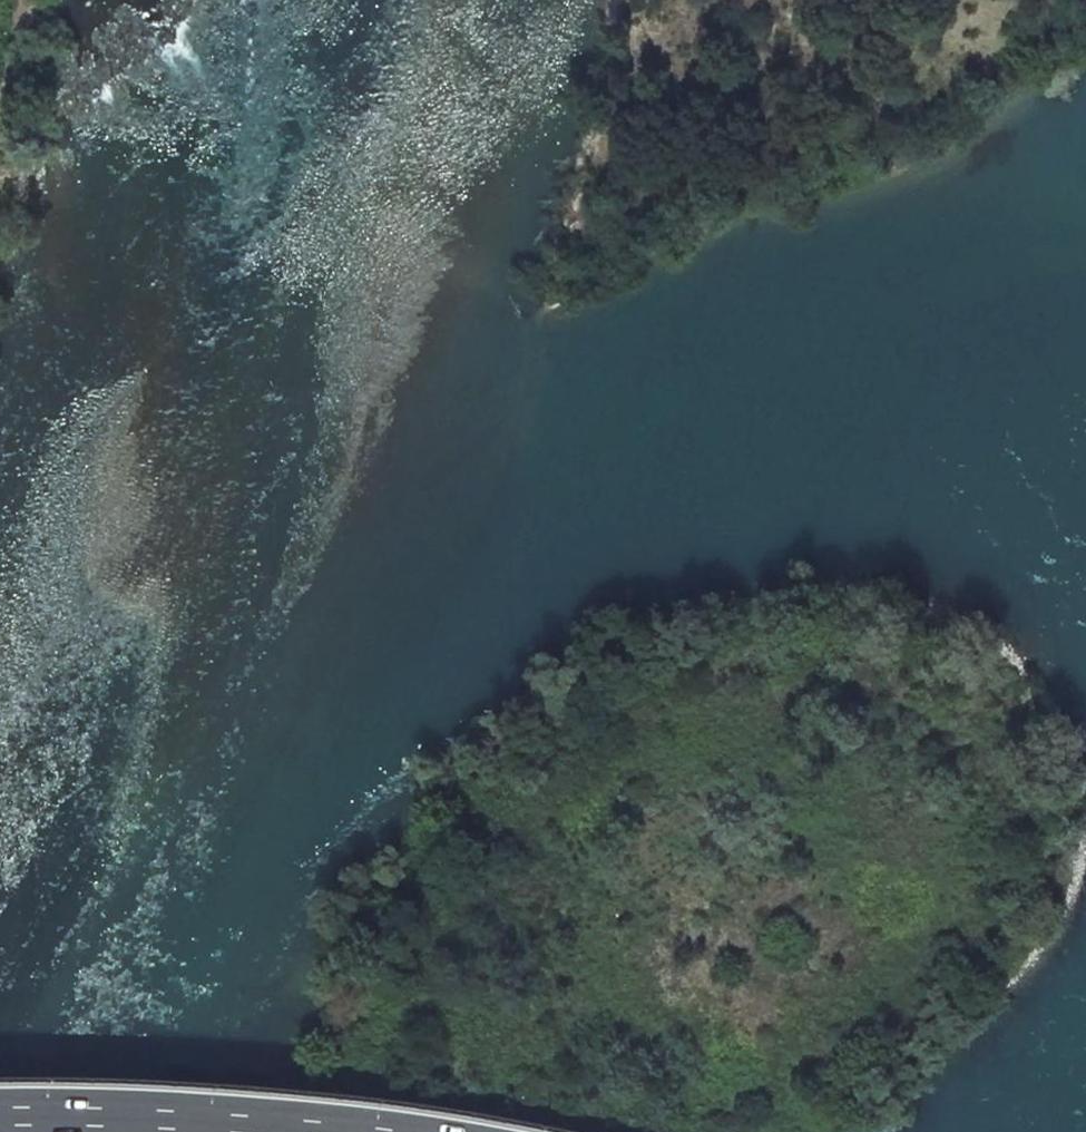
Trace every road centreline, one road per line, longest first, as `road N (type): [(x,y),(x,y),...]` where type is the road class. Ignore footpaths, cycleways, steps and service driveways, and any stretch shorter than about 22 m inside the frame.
road 1 (trunk): [(391,1131),(206,1112),(0,1108)]

